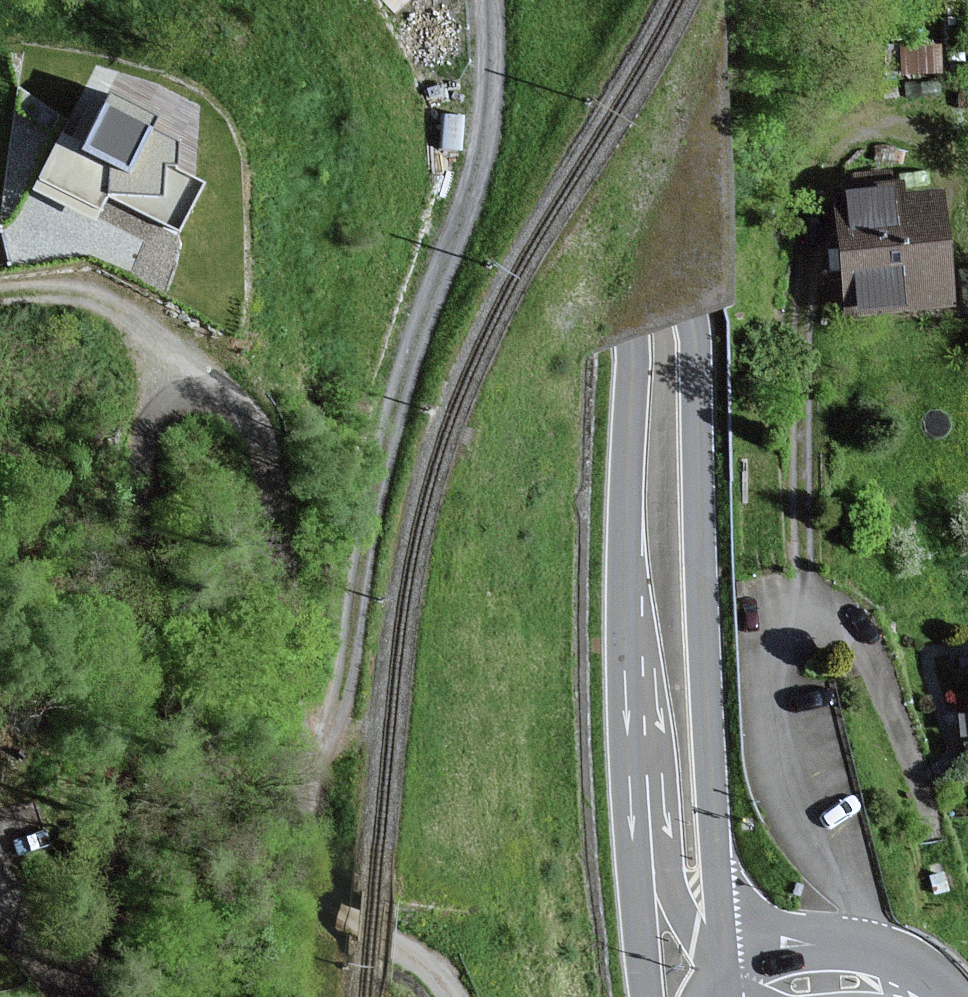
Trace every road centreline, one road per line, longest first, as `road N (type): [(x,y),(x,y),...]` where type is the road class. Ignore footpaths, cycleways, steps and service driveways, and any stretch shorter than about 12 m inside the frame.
road 1 (track): [(448,996),(401,947),(329,902),(313,881),(292,843),(293,798),(329,711),(402,372),(488,119),(488,0)]
road 2 (secondary): [(719,942),(696,434),(657,104)]
road 3 (track): [(0,289),(102,296),(136,320),(215,344),(248,381),(289,537),(305,708),(324,731)]
road 4 (secondary): [(657,104),(633,474),(631,672)]
road 5 (track): [(805,608),(799,290),(811,222)]
road 6 (secondary): [(631,672),(655,820),(715,996)]
road 7 (secondary): [(631,672),(649,996)]
road 8 (secondary): [(923,996),(853,948),(803,941)]
road 9 (residential): [(130,255),(74,241),(0,249)]

